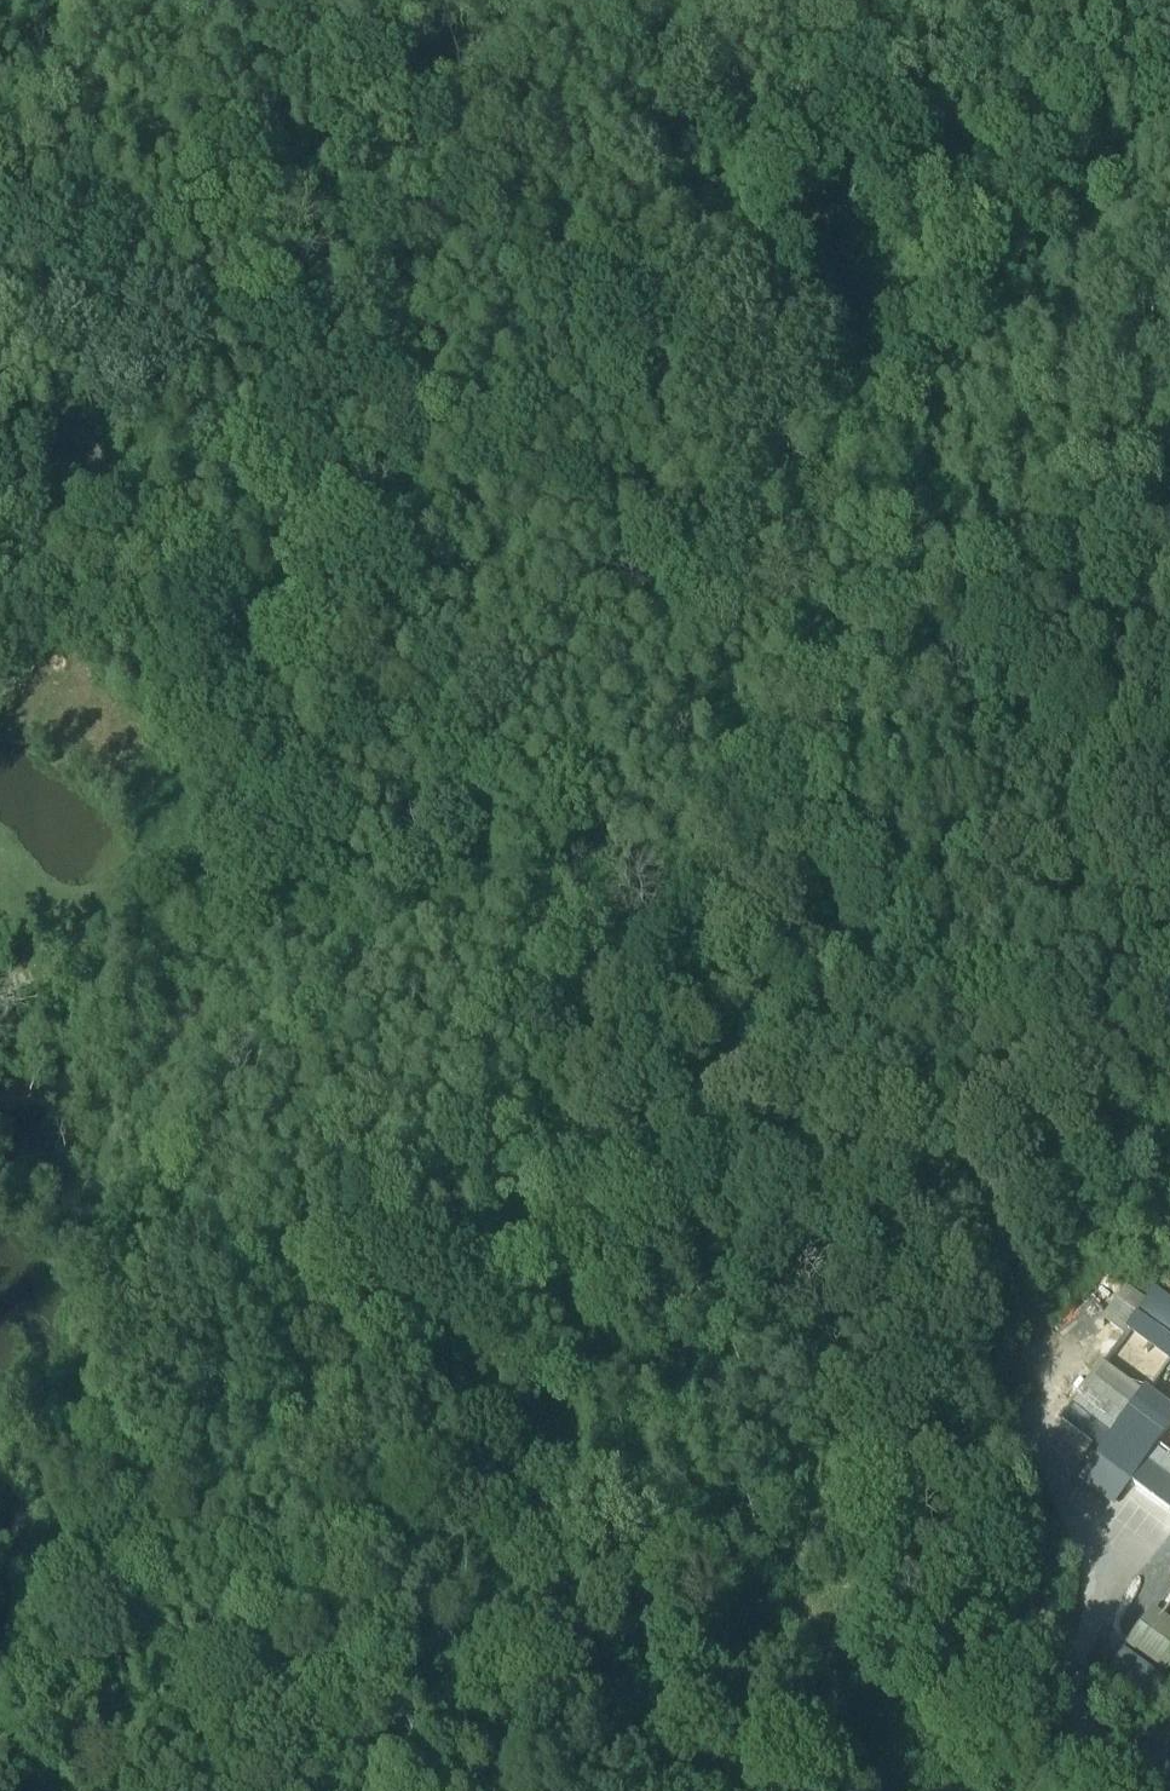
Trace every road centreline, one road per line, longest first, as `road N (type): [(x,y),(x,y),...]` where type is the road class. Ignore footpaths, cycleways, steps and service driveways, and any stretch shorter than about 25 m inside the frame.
road 1 (track): [(0,322),(104,469),(136,488),(205,505),(269,548),(415,778),(479,853)]
road 2 (track): [(1169,1132),(971,1356)]
road 3 (track): [(974,1423),(1028,1619),(1053,1666)]
road 4 (track): [(1053,1666),(1140,1790)]
road 5 (track): [(1053,1666),(1040,1677),(1015,1790)]

